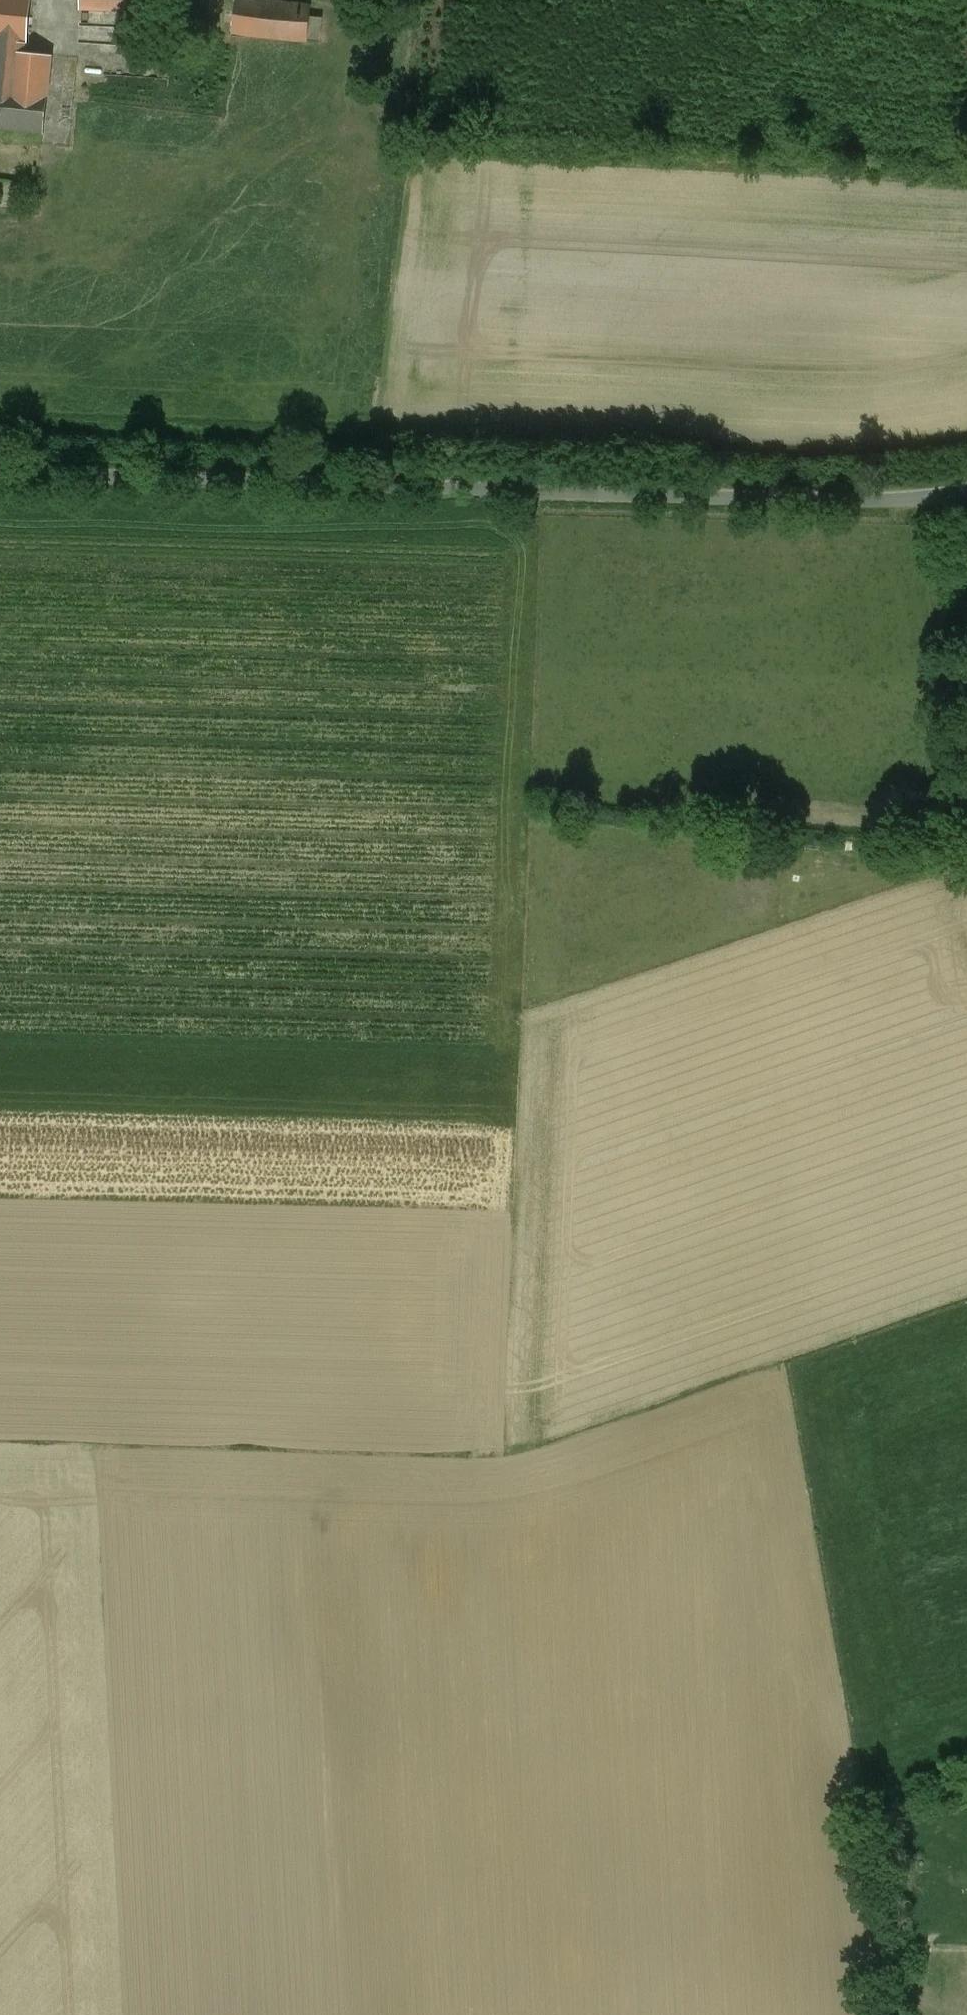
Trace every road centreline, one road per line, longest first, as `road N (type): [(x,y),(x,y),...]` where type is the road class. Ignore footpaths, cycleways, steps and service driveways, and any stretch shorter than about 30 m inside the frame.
road 1 (unclassified): [(0,475),(803,501),(966,491)]

